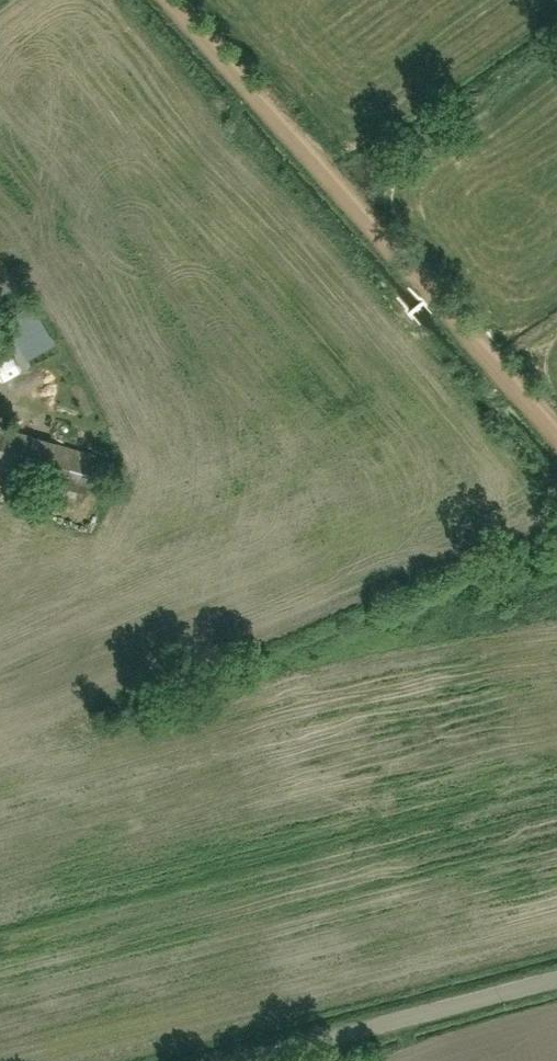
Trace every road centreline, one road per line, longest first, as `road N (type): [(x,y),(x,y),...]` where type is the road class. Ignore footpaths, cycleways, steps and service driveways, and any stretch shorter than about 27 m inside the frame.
road 1 (track): [(174,0),(556,432)]
road 2 (unclassified): [(246,1060),(556,980)]

